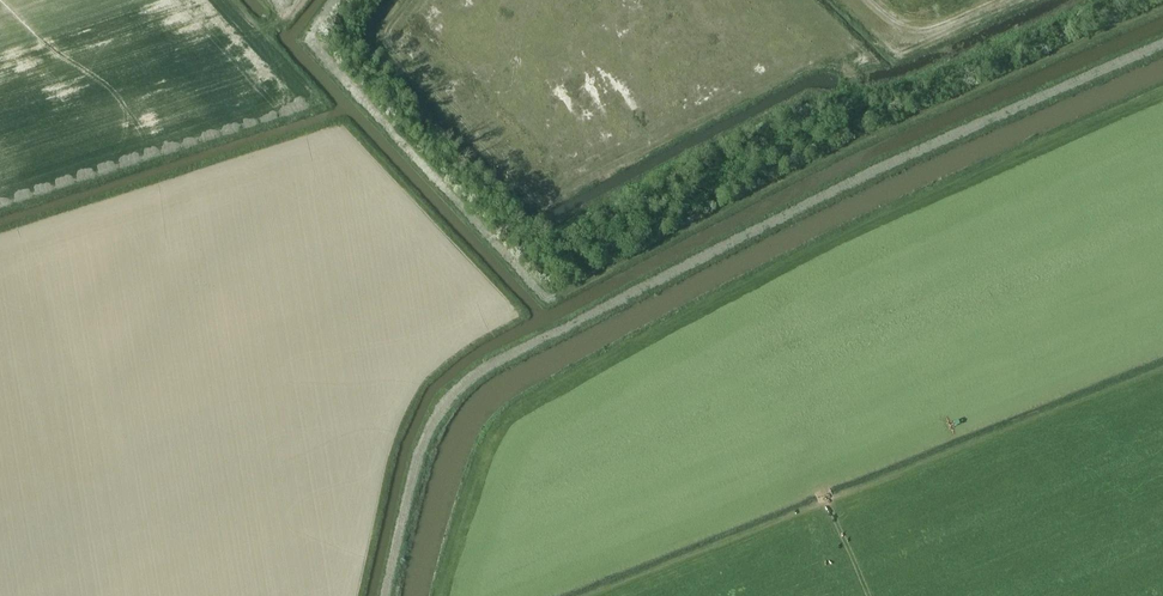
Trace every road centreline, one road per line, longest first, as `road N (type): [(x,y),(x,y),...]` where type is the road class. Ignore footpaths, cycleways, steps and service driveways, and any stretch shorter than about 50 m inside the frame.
road 1 (track): [(387,595),(434,419),(474,374),(883,166),(1162,45)]
road 2 (track): [(1002,0),(916,32),(864,0)]

